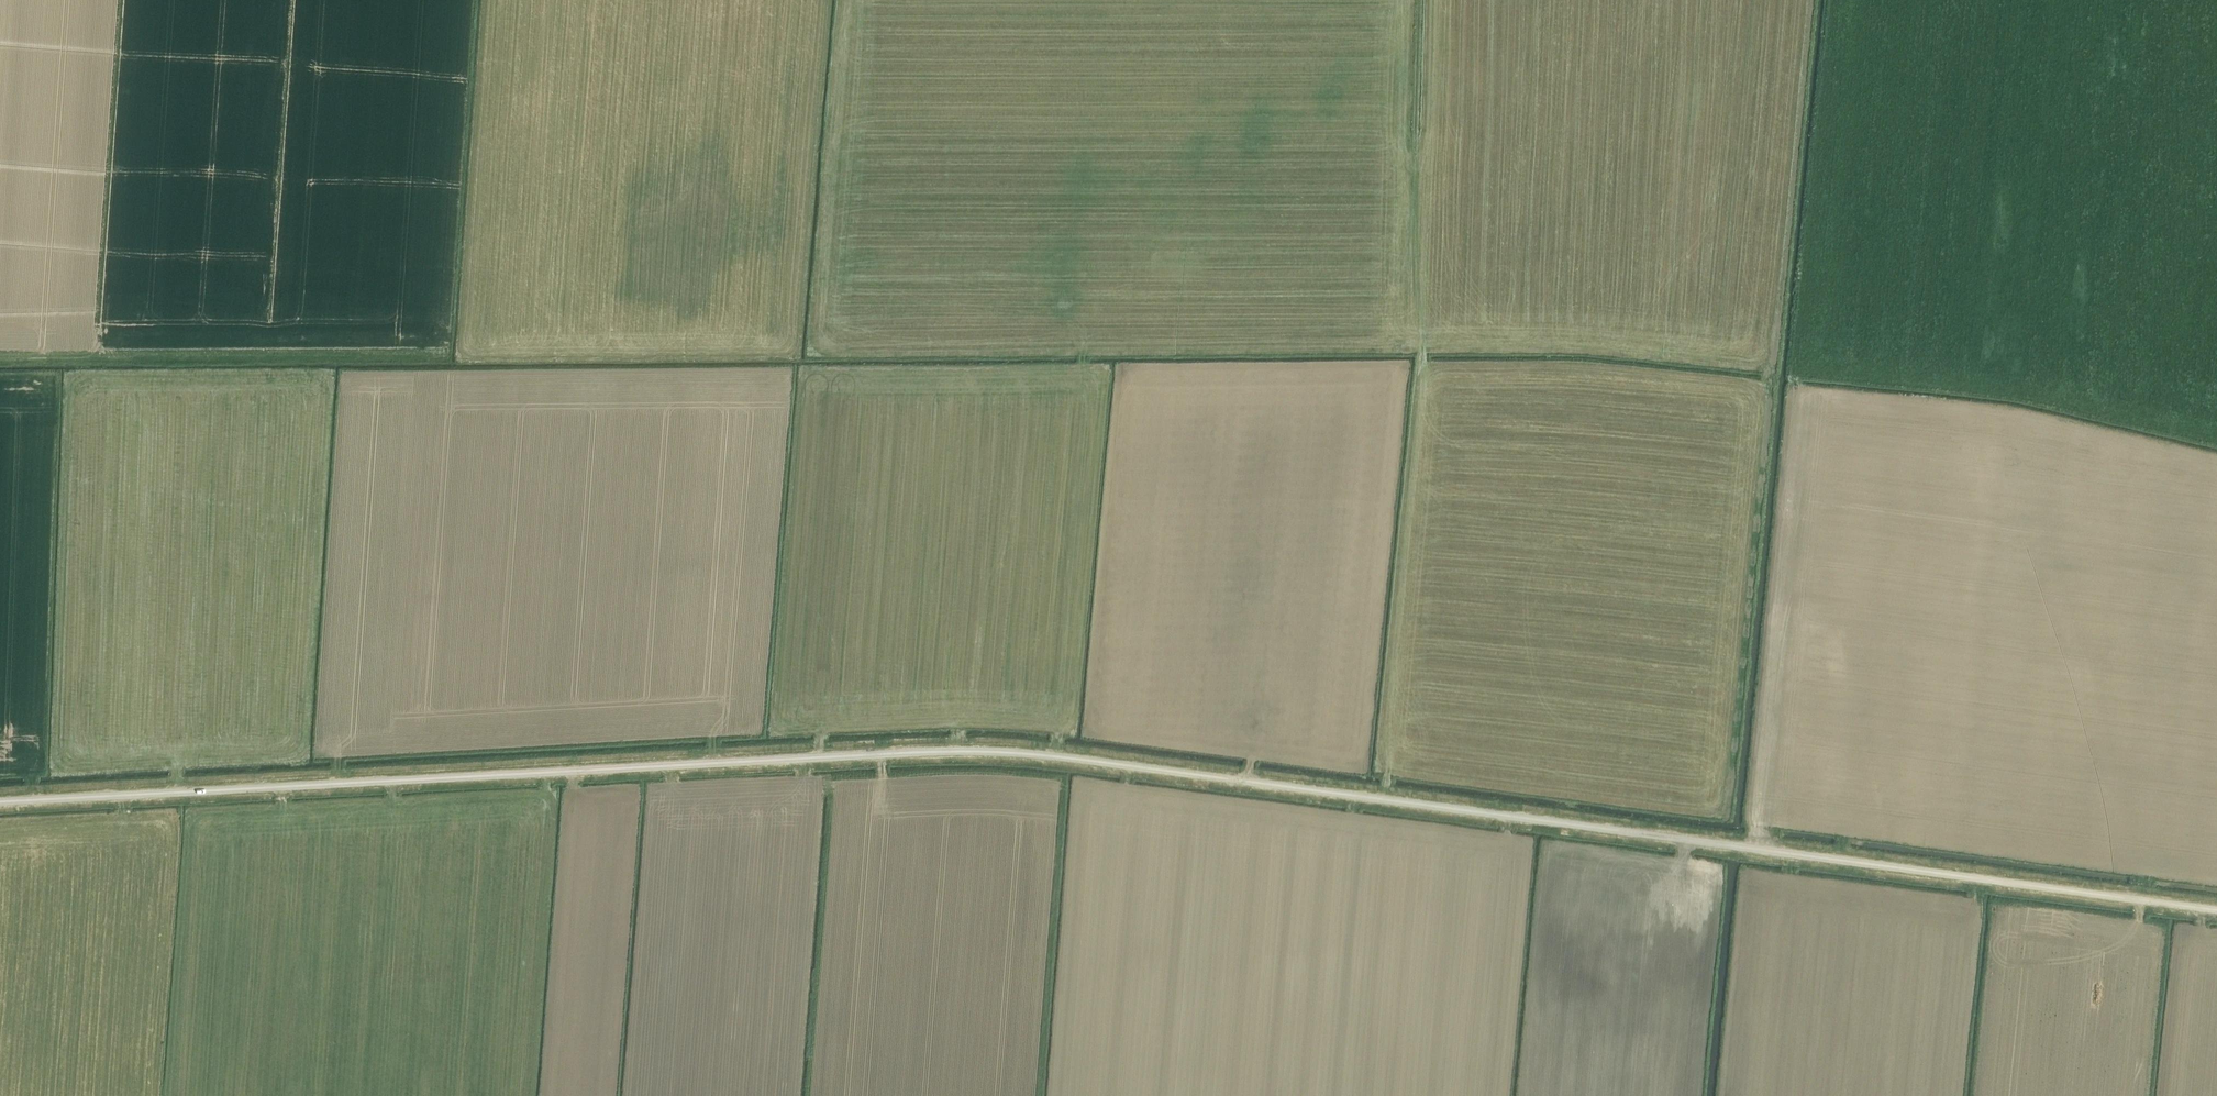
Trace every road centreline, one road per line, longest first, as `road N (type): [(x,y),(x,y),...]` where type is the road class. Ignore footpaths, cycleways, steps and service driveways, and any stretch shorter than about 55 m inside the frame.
road 1 (unclassified): [(2216,910),(1009,753),(0,802)]

